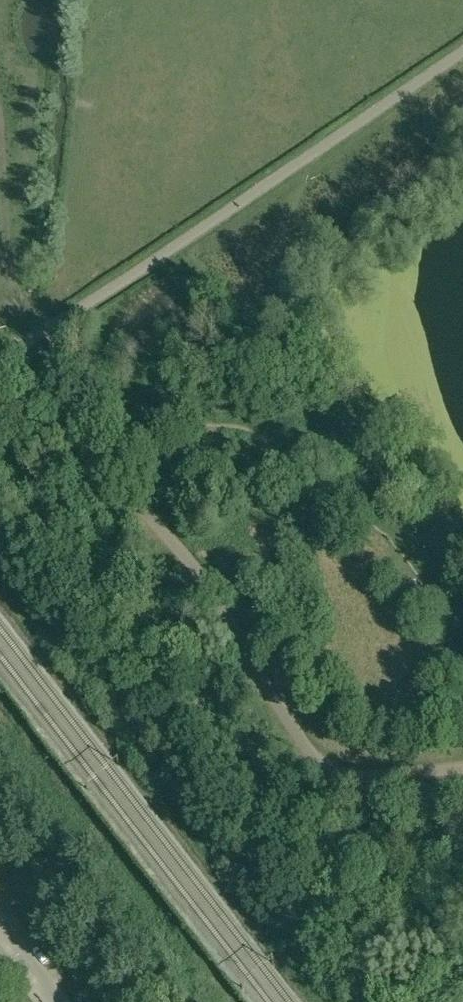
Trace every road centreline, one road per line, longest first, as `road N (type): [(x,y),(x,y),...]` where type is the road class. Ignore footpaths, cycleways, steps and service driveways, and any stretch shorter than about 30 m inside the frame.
road 1 (track): [(462,767),(354,777),(318,760),(190,560),(59,426),(9,347)]
road 2 (track): [(9,347),(77,310),(462,54)]

